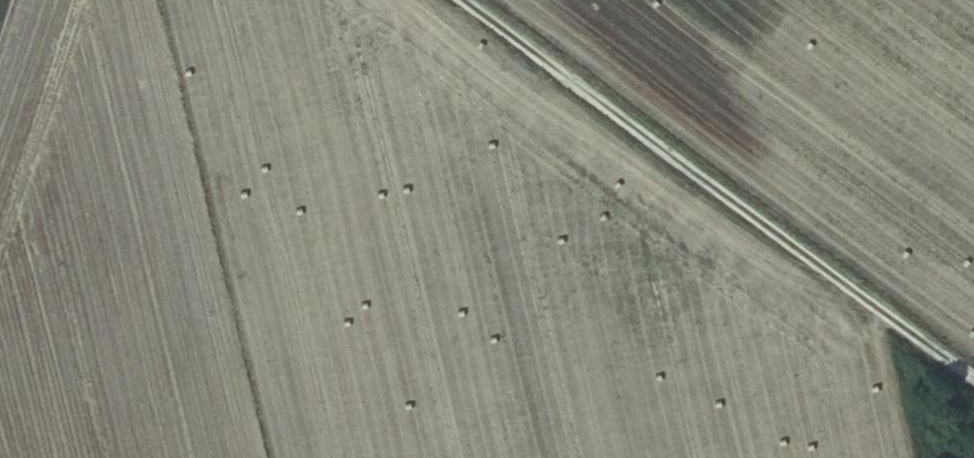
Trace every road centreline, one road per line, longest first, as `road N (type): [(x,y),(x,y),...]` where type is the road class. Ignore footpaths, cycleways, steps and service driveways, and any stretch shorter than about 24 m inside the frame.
road 1 (track): [(973,380),(462,0)]

